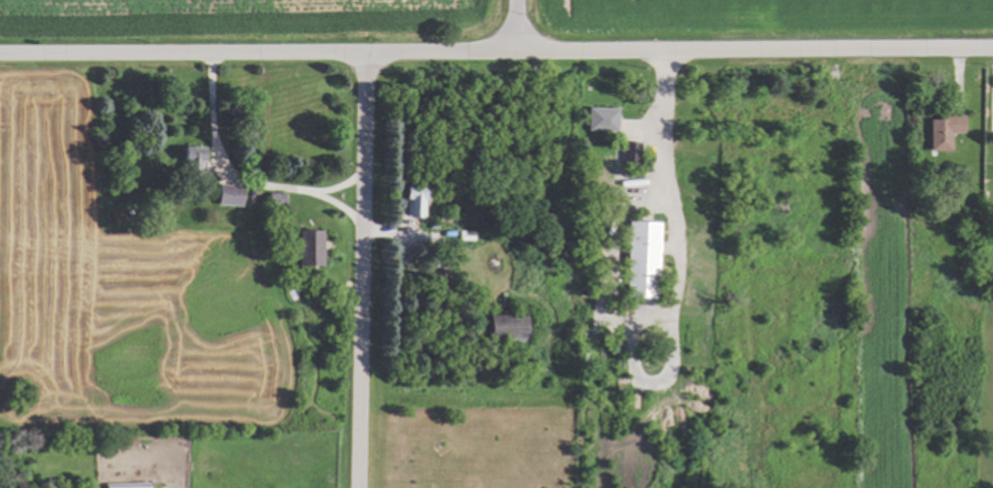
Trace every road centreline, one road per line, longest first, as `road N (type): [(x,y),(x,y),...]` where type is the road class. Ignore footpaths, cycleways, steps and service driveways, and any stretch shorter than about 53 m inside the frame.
road 1 (residential): [(0,59),(992,52)]
road 2 (residential): [(367,57),(359,487)]

